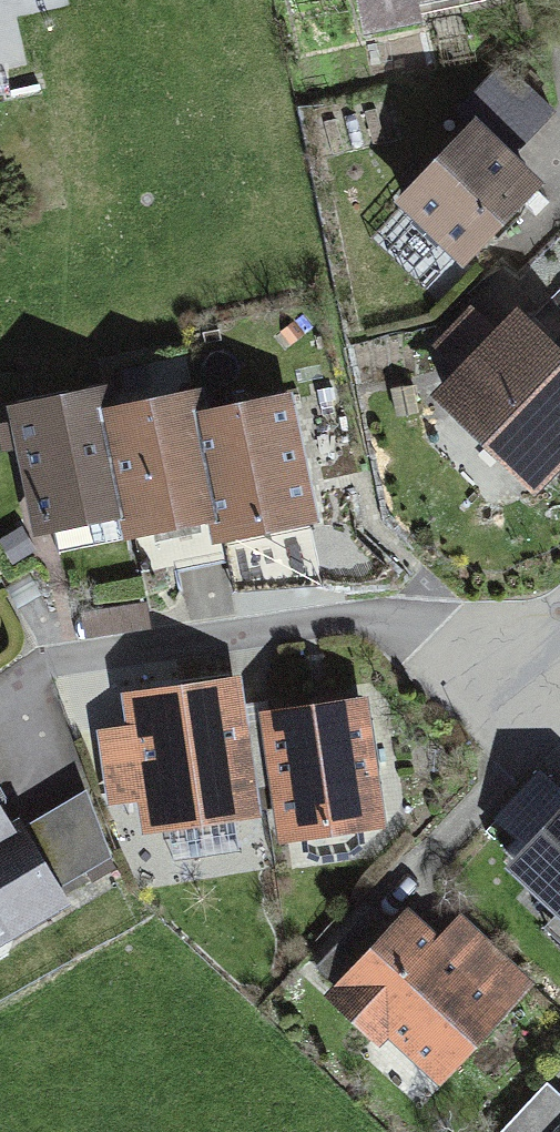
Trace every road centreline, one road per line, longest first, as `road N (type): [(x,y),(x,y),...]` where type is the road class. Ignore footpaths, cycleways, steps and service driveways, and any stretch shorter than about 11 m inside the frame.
road 1 (residential): [(51,661),(410,614),(534,641)]

